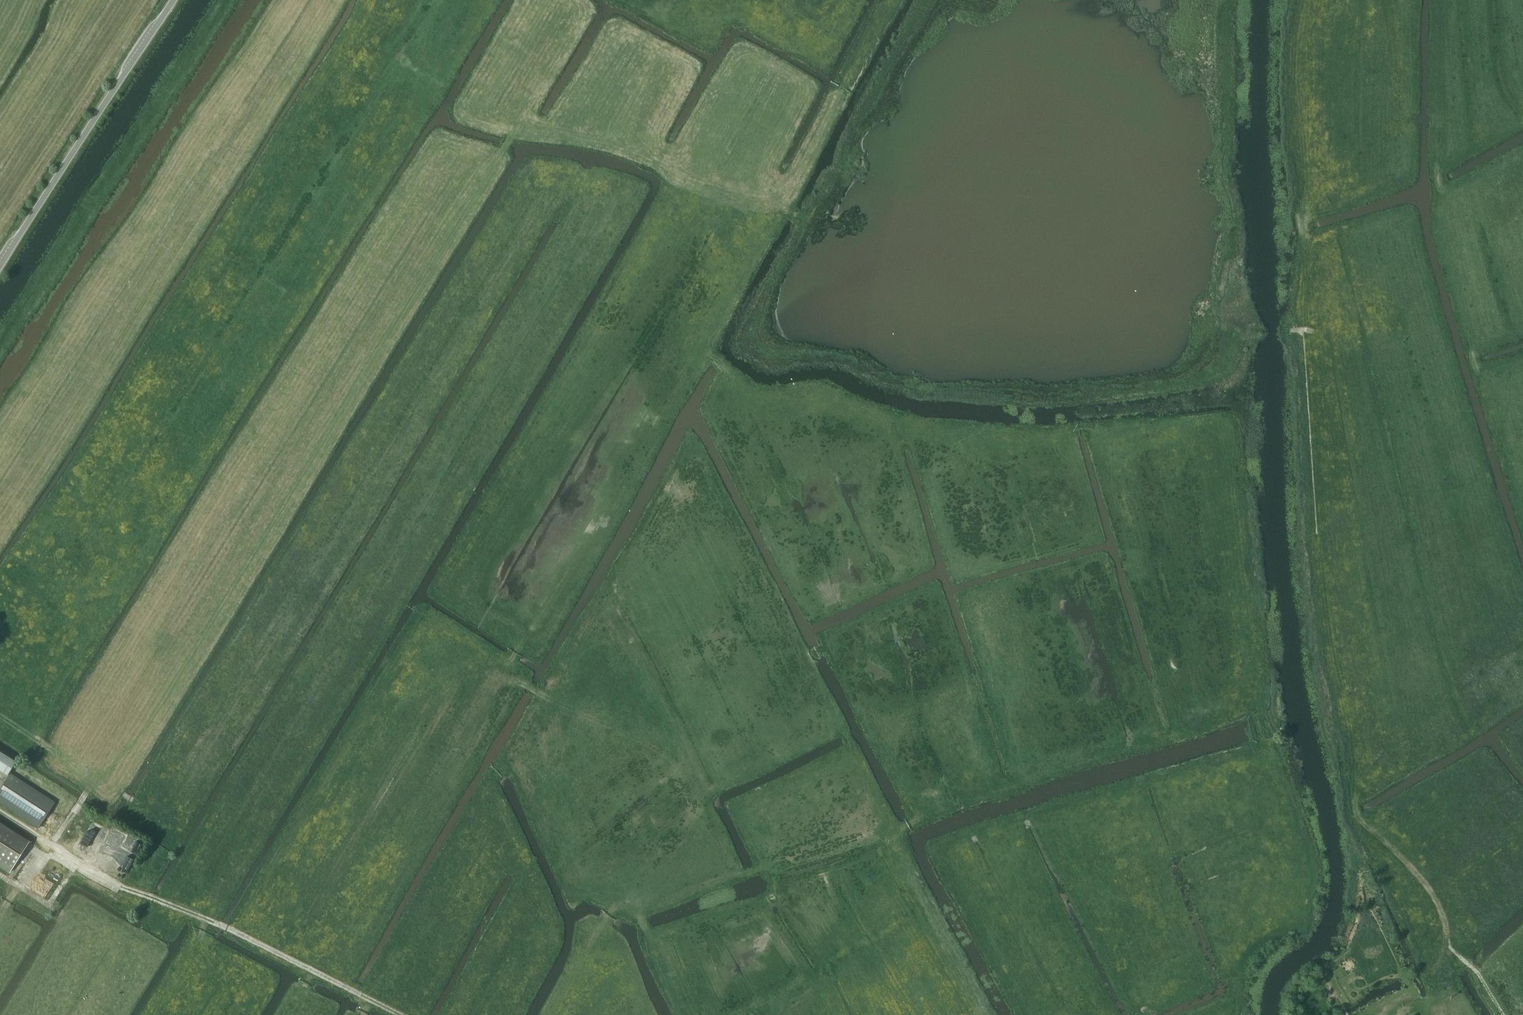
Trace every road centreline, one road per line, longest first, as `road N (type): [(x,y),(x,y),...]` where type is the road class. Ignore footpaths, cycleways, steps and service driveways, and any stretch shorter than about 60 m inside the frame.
road 1 (track): [(76,860),(396,1014)]
road 2 (unclassified): [(0,267),(173,0)]

